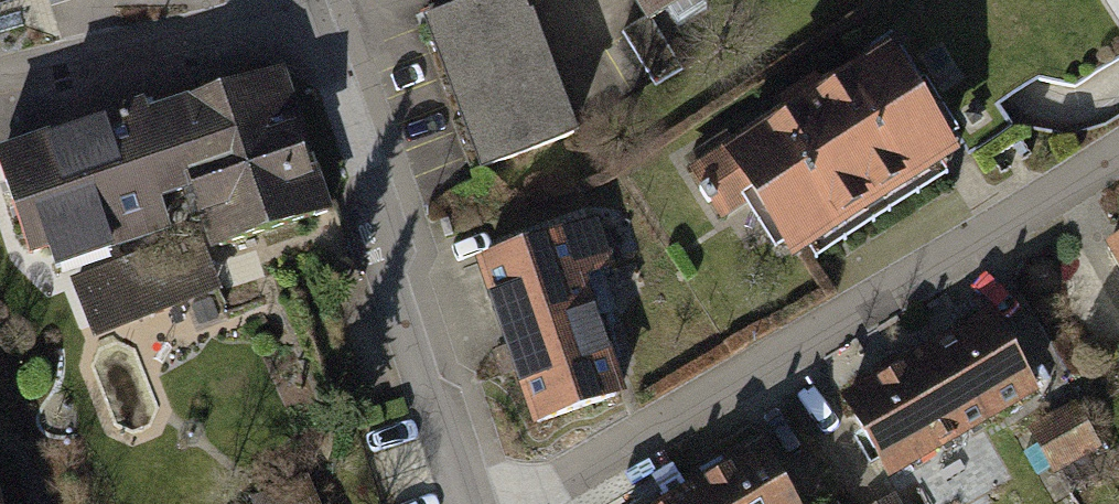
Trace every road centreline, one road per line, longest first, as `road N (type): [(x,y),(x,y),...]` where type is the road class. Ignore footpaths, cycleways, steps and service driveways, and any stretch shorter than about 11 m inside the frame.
road 1 (residential): [(532,503),(961,254),(1118,151)]
road 2 (residential): [(462,503),(296,29)]
road 3 (residential): [(0,80),(296,29)]

